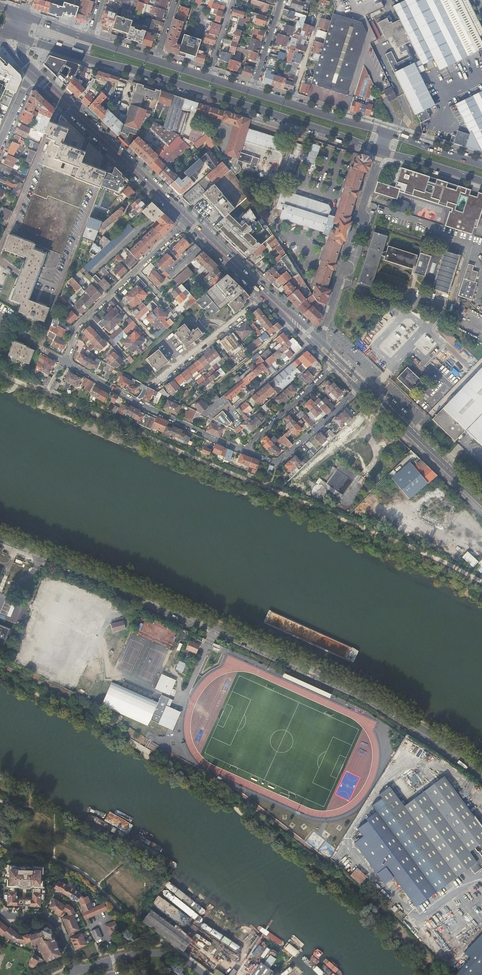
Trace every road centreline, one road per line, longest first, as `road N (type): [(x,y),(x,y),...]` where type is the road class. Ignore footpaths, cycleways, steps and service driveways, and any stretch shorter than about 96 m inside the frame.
road 1 (tertiary): [(481,769),(369,696),(0,537)]
road 2 (primary): [(21,37),(381,150)]
road 3 (residential): [(68,362),(243,449)]
road 4 (primary): [(316,340),(189,220)]
road 5 (primary): [(189,220),(65,101)]
road 6 (primary): [(481,501),(363,386)]
road 7 (residential): [(243,449),(279,462),(363,386)]
road 8 (primary): [(386,133),(252,91)]
road 9 (residential): [(65,101),(11,229)]
road 10 (residential): [(206,974),(158,953),(76,972)]
road 11 (residential): [(339,363),(243,449)]

